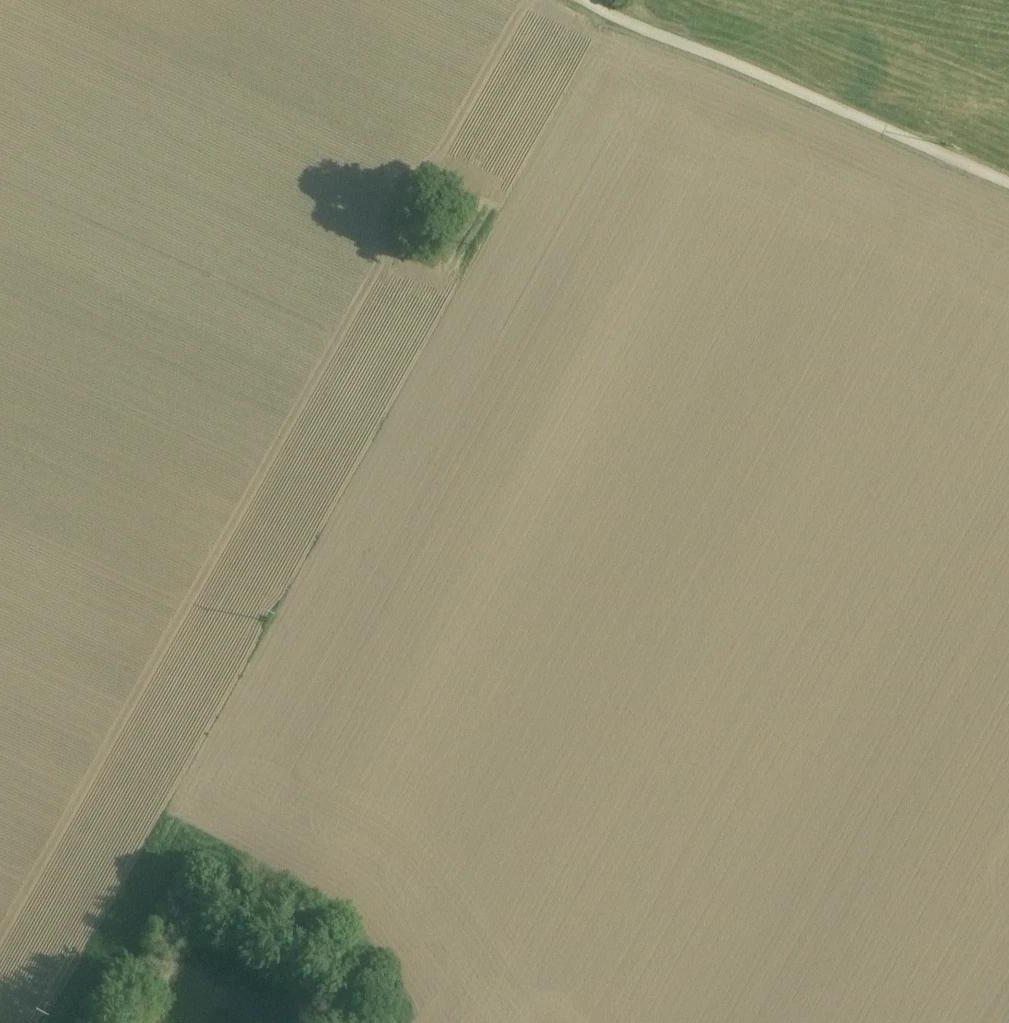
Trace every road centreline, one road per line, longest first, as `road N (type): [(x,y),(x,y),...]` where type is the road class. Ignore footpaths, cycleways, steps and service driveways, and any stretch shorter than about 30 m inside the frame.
road 1 (track): [(579,0),(1008,181)]

